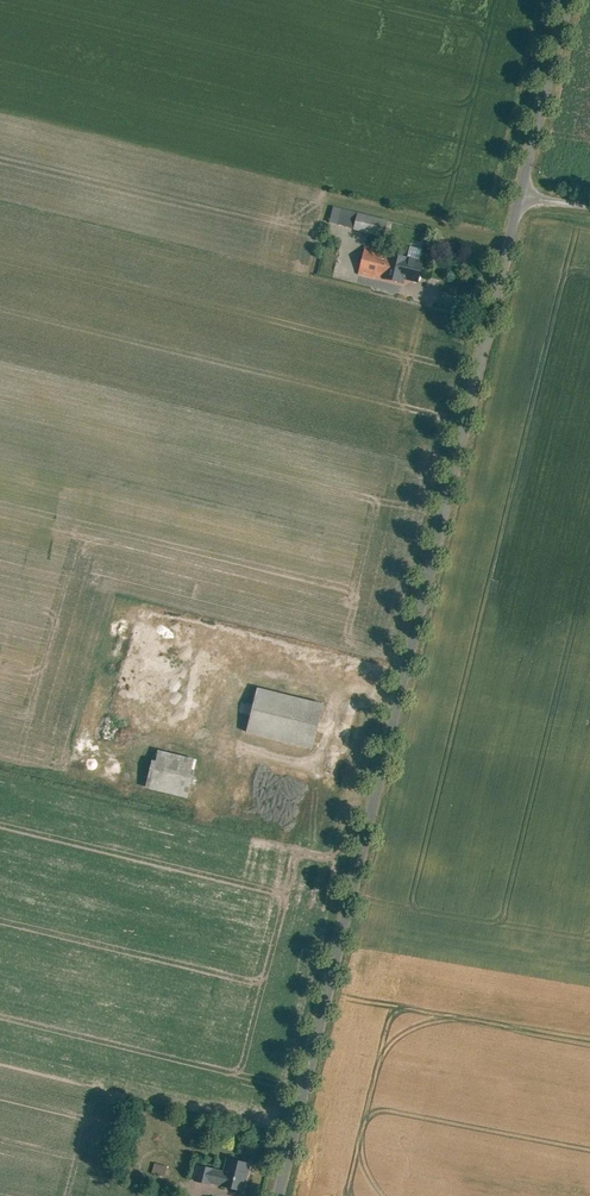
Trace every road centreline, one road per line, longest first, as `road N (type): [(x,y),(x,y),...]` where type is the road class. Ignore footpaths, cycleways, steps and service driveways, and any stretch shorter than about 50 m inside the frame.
road 1 (unclassified): [(516,189),(267,1195)]
road 2 (unclassified): [(562,0),(516,189)]

